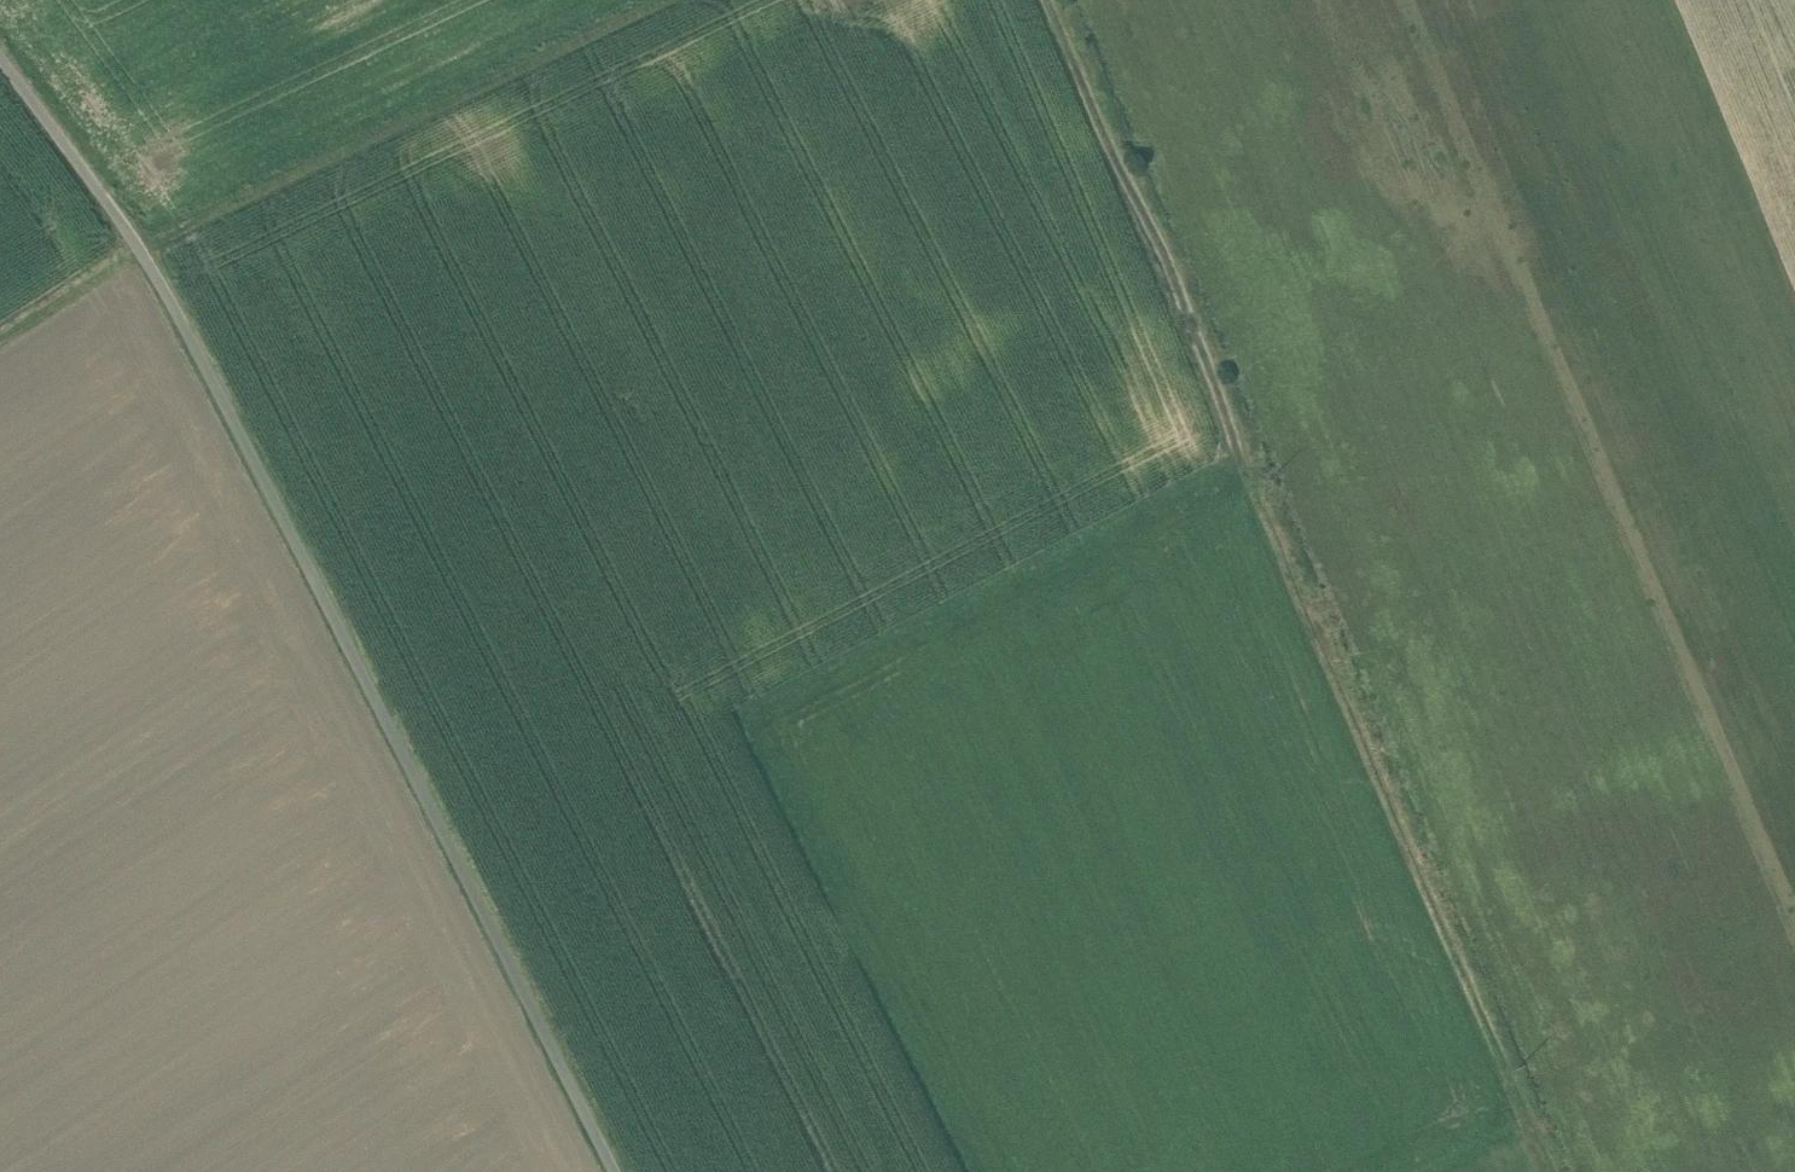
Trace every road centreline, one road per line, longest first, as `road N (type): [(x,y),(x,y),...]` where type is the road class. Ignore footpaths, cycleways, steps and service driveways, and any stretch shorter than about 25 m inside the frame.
road 1 (unclassified): [(0,55),(139,244),(616,1171)]
road 2 (track): [(1058,0),(1553,1171)]
road 3 (track): [(139,244),(0,334)]

